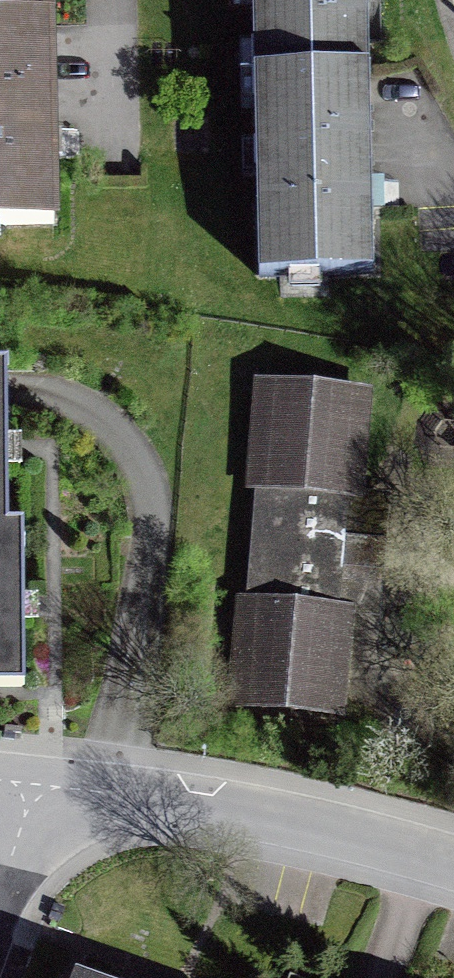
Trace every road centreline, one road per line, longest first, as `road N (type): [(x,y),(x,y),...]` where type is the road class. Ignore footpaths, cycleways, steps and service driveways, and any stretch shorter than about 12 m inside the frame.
road 1 (residential): [(35,787),(201,808),(453,870)]

